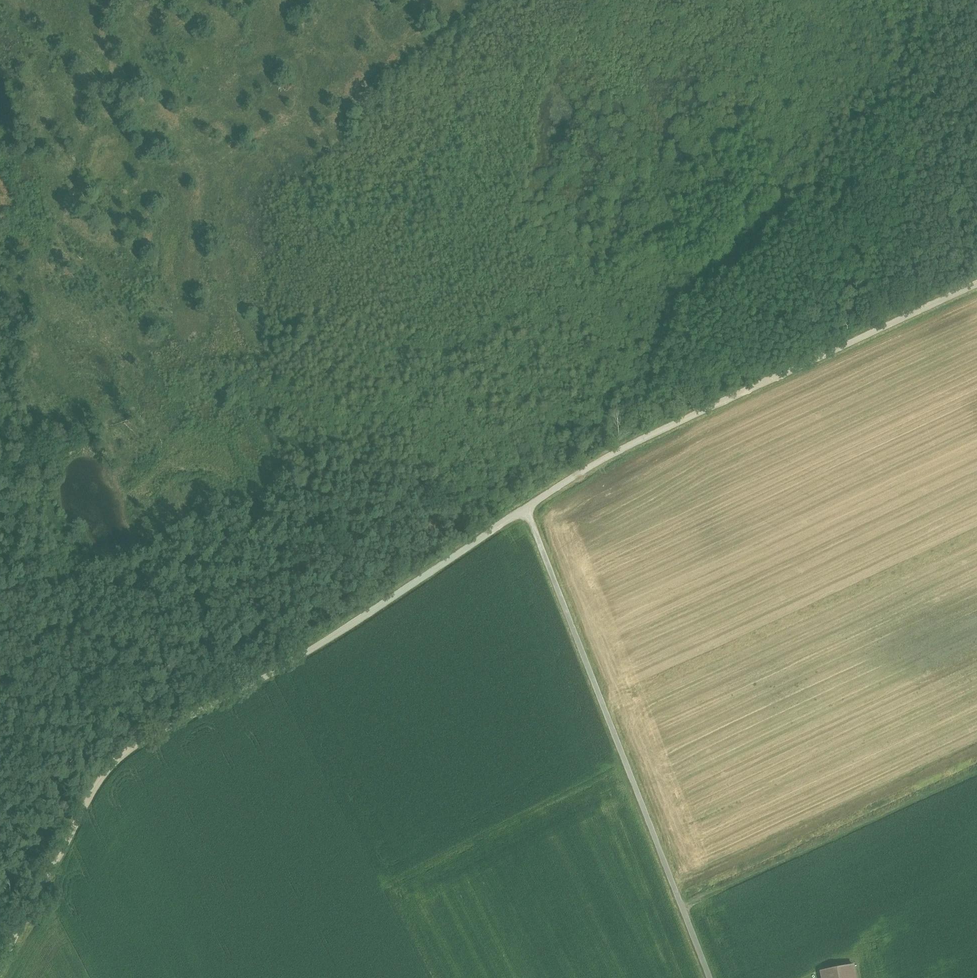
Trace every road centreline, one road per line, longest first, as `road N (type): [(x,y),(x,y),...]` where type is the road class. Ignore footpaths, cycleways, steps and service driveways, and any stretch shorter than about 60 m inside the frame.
road 1 (track): [(976,278),(658,426),(314,650),(126,753),(96,785),(0,966)]
road 2 (unclassified): [(528,510),(711,977)]

